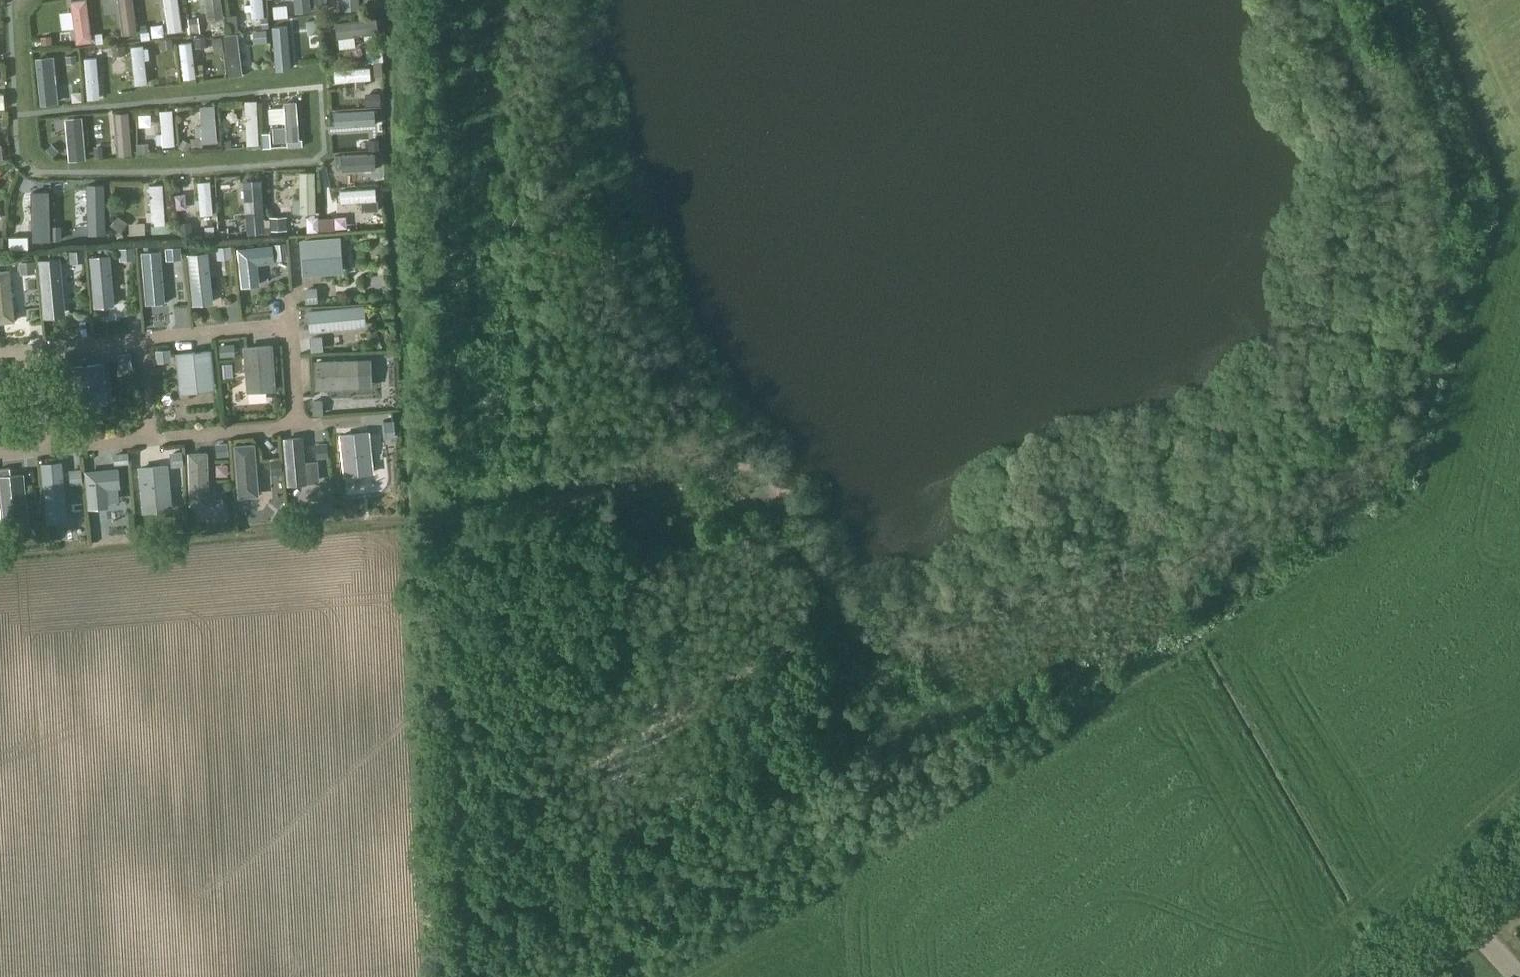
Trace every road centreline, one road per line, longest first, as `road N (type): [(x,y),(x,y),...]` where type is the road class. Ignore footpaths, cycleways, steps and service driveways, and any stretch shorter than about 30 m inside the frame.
road 1 (unclassified): [(1387,976),(1519,854)]

